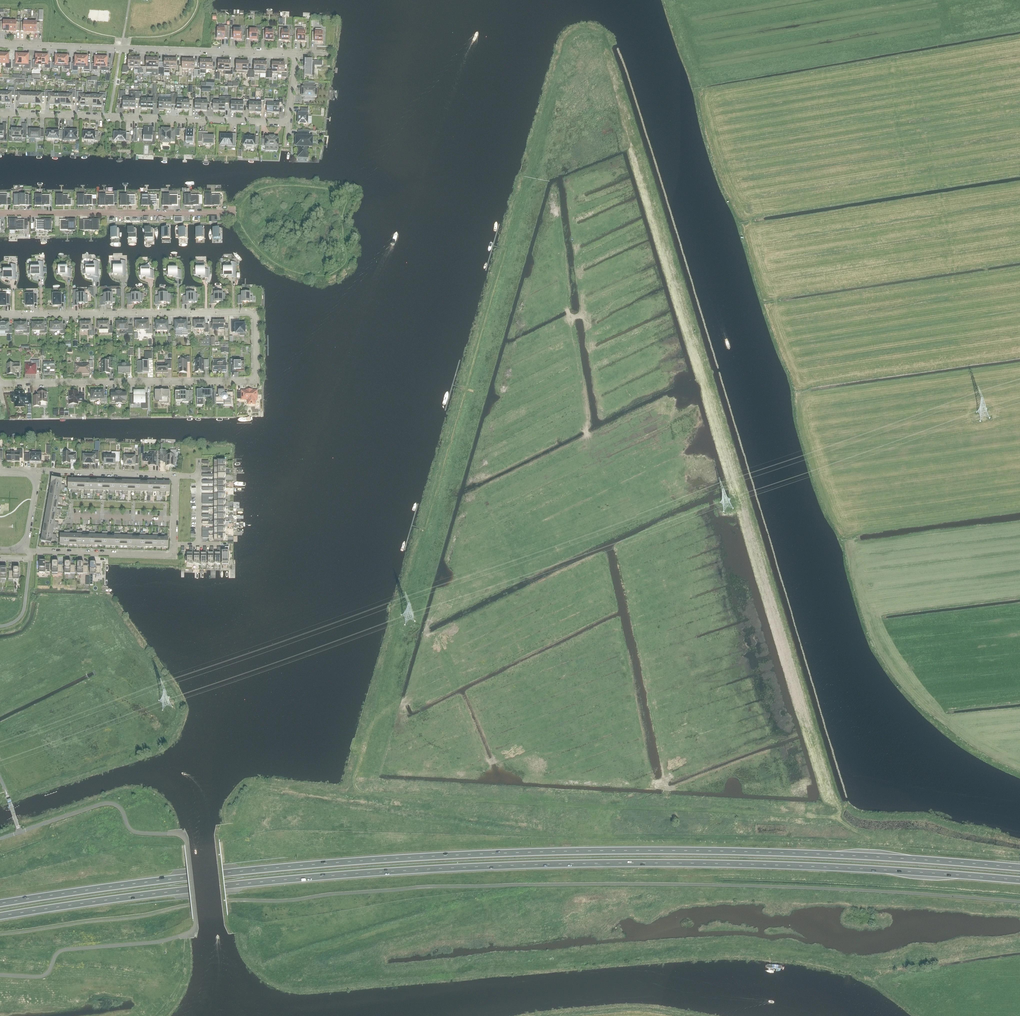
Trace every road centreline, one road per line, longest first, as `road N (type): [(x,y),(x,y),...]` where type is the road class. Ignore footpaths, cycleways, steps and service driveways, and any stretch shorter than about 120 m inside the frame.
road 1 (trunk): [(0,917),(224,885),(505,866),(775,865),(1019,880)]
road 2 (trunk): [(1019,867),(778,852),(504,853),(286,867),(0,904)]
road 3 (residential): [(0,314),(255,312),(255,381),(0,384)]
road 4 (residential): [(296,54),(0,44)]
road 5 (residential): [(288,123),(0,113)]
road 6 (residential): [(0,214),(232,214)]
road 7 (residential): [(173,544),(173,555),(30,551)]
road 8 (residential): [(38,472),(175,476)]

